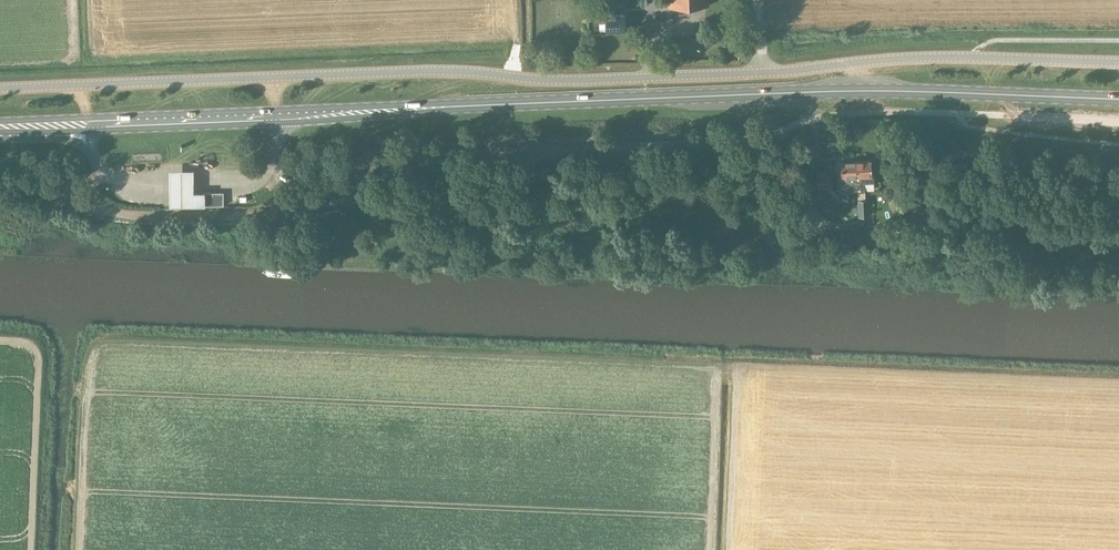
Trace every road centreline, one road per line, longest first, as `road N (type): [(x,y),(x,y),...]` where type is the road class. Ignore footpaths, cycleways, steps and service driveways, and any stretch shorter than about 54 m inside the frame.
road 1 (unclassified): [(0,88),(437,71),(562,80),(927,57),(1118,63)]
road 2 (primary): [(0,126),(825,91),(1118,99)]

